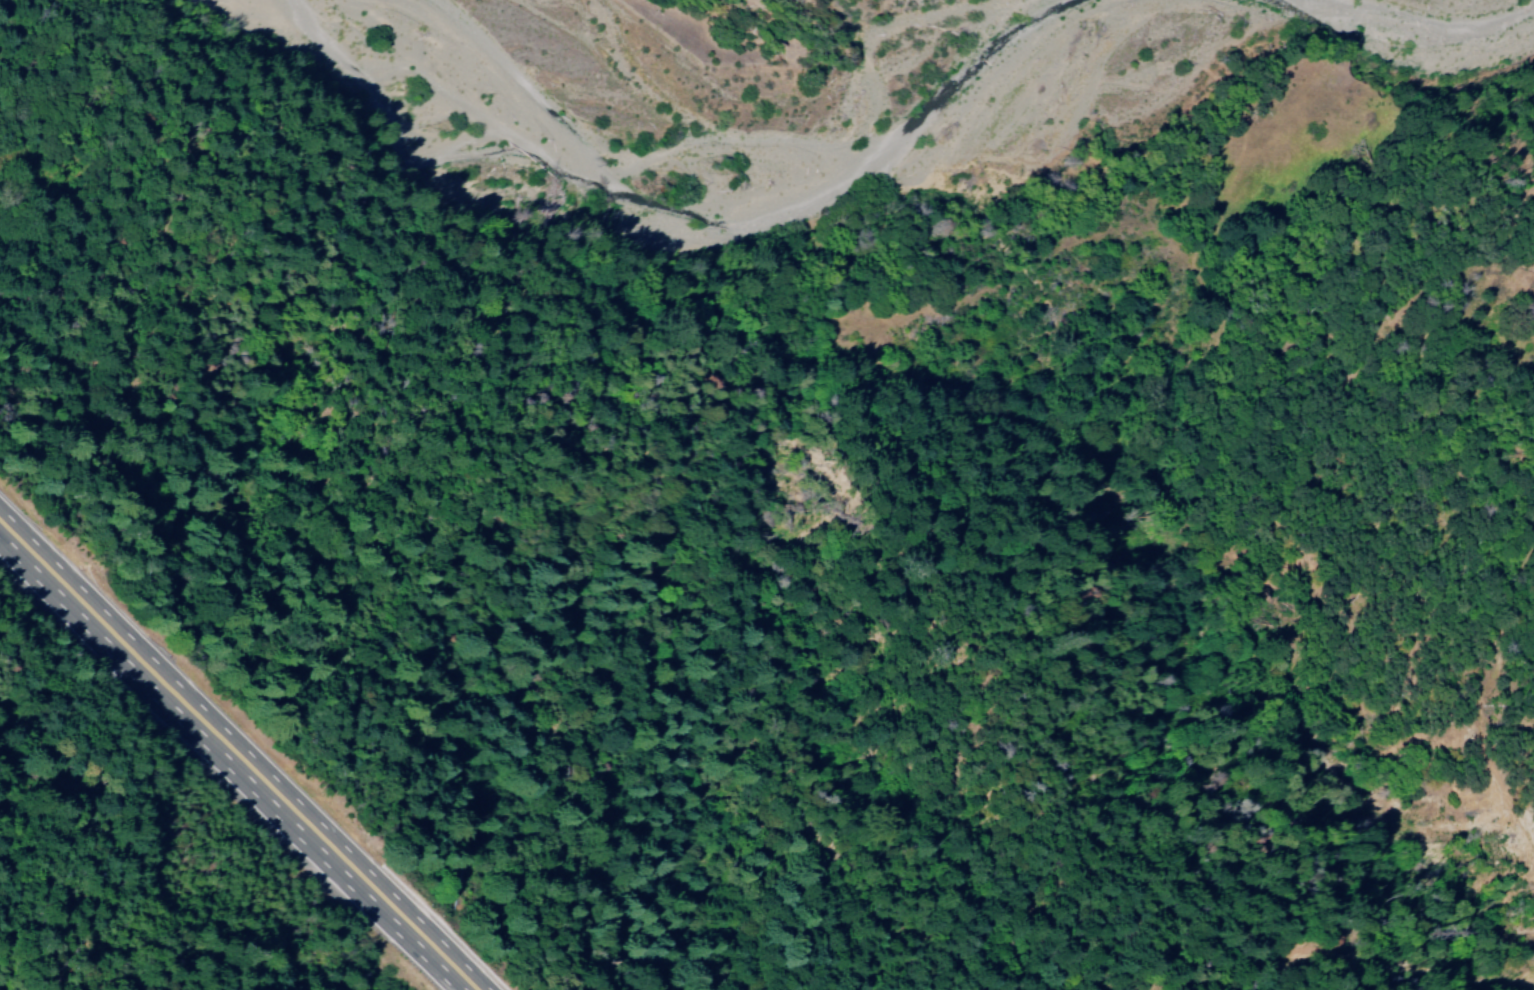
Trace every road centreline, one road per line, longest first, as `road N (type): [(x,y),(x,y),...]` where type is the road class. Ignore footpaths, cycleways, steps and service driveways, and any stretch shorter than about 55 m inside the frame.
road 1 (trunk): [(475,989),(0,522)]

